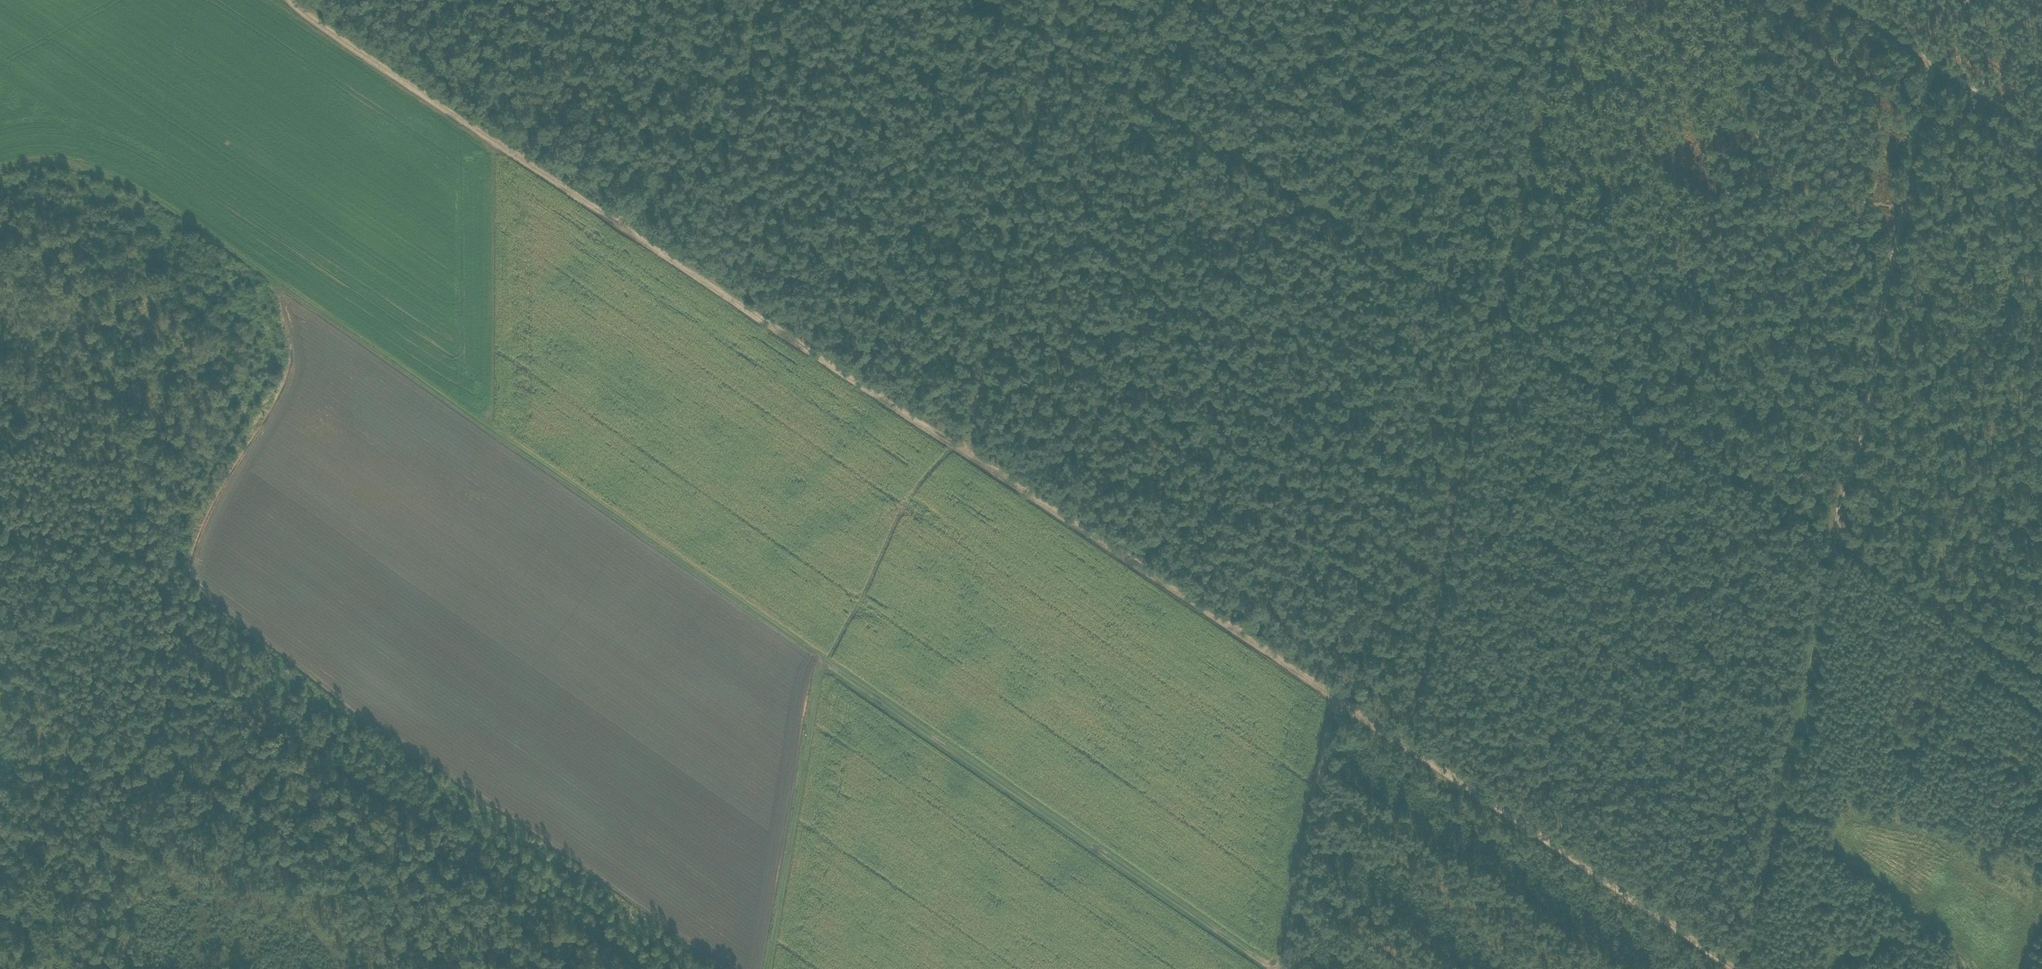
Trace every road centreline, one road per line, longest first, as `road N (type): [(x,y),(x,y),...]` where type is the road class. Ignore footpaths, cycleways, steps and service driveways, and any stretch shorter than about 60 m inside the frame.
road 1 (track): [(0,171),(42,157),(87,163),(157,195),(347,334),(1275,965),(1336,699)]
road 2 (track): [(1064,0),(966,452),(1739,968)]
road 3 (track): [(966,452),(289,0)]
road 4 (track): [(1748,968),(1814,640),(1821,564),(1839,539),(2041,673)]
road 5 (track): [(2041,135),(1830,0)]

